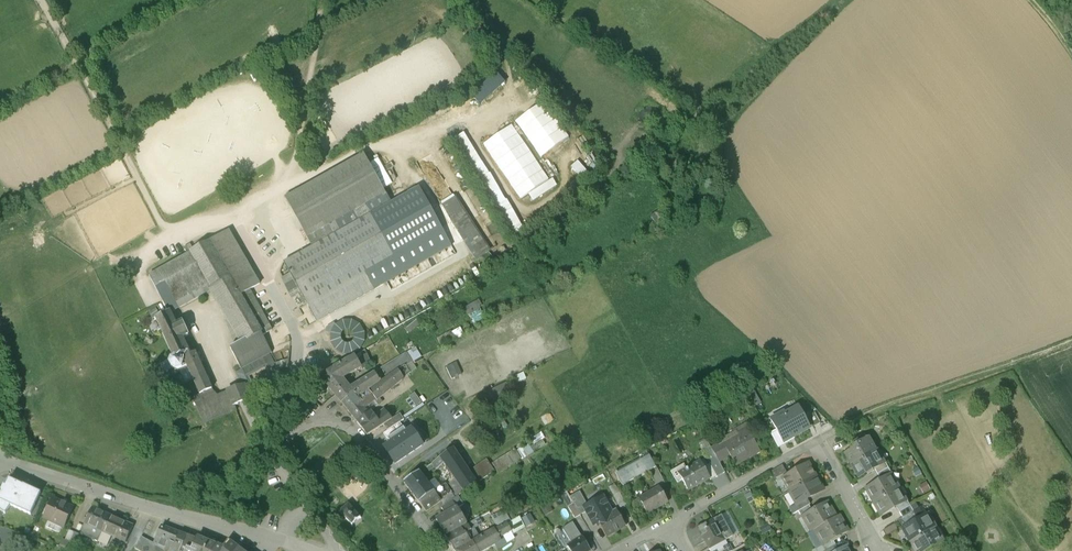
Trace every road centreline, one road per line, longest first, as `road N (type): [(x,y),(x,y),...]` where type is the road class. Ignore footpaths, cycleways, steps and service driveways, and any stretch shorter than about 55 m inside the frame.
road 1 (track): [(324,0),(292,170),(247,202),(169,238)]
road 2 (residential): [(442,550),(357,433),(342,424),(302,427),(280,452),(276,464),(309,514)]
road 3 (residential): [(0,460),(265,538)]
road 4 (track): [(835,430),(1071,340)]
road 5 (residential): [(816,441),(670,522)]
road 6 (residential): [(816,441),(879,550)]

